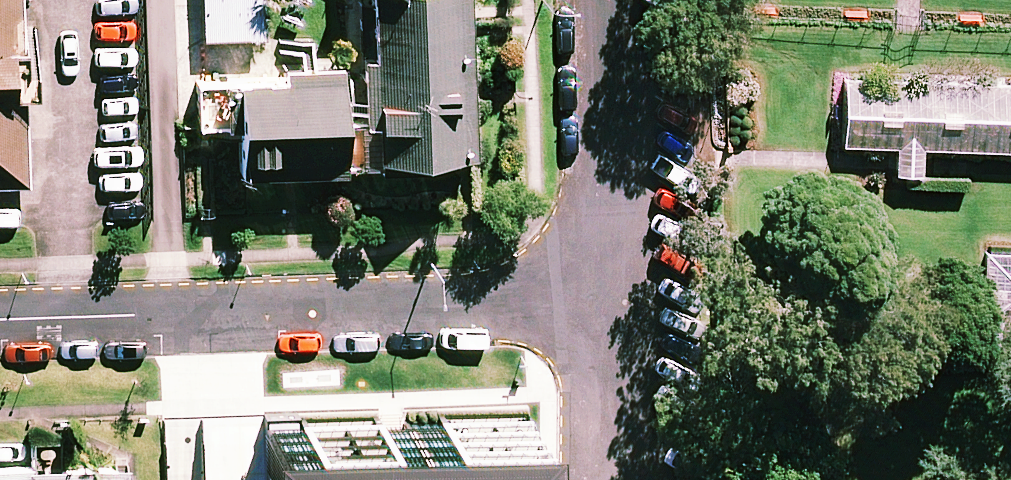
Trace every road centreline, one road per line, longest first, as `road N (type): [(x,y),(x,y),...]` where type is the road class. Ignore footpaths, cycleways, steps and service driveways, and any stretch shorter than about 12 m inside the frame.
road 1 (residential): [(618,301),(0,321)]
road 2 (residential): [(618,301),(609,0)]
road 3 (residential): [(622,479),(618,301)]

